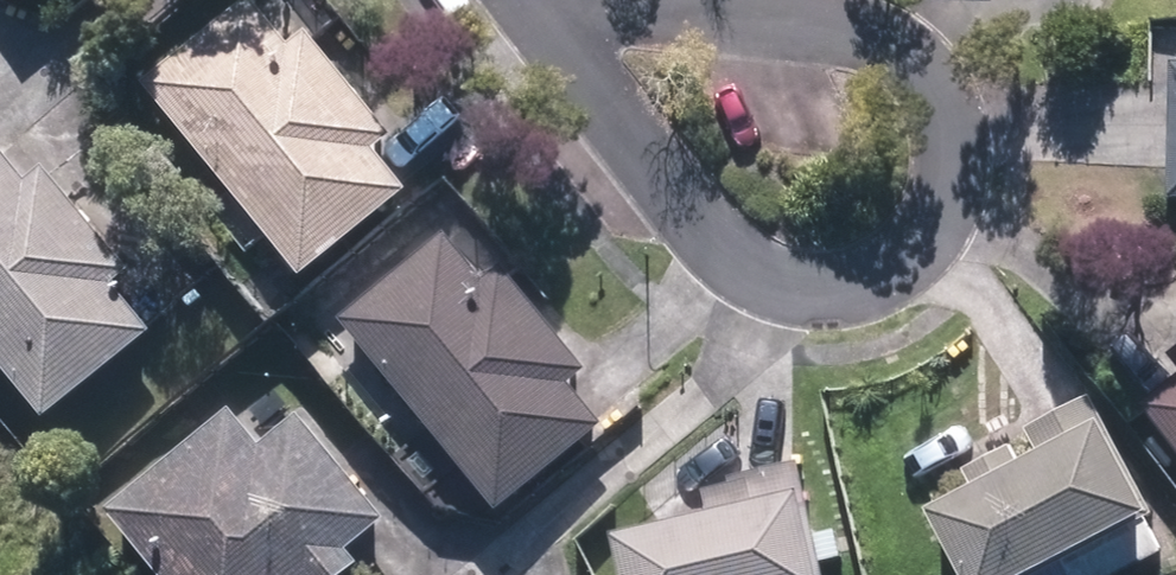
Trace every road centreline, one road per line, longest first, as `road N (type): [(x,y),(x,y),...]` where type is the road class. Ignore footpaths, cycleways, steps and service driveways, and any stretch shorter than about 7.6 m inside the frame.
road 1 (residential): [(571,21),(887,47),(920,70),(942,108),(948,157),(928,223),(879,278),(803,294),(730,267)]
road 2 (residential): [(730,267),(571,21)]

